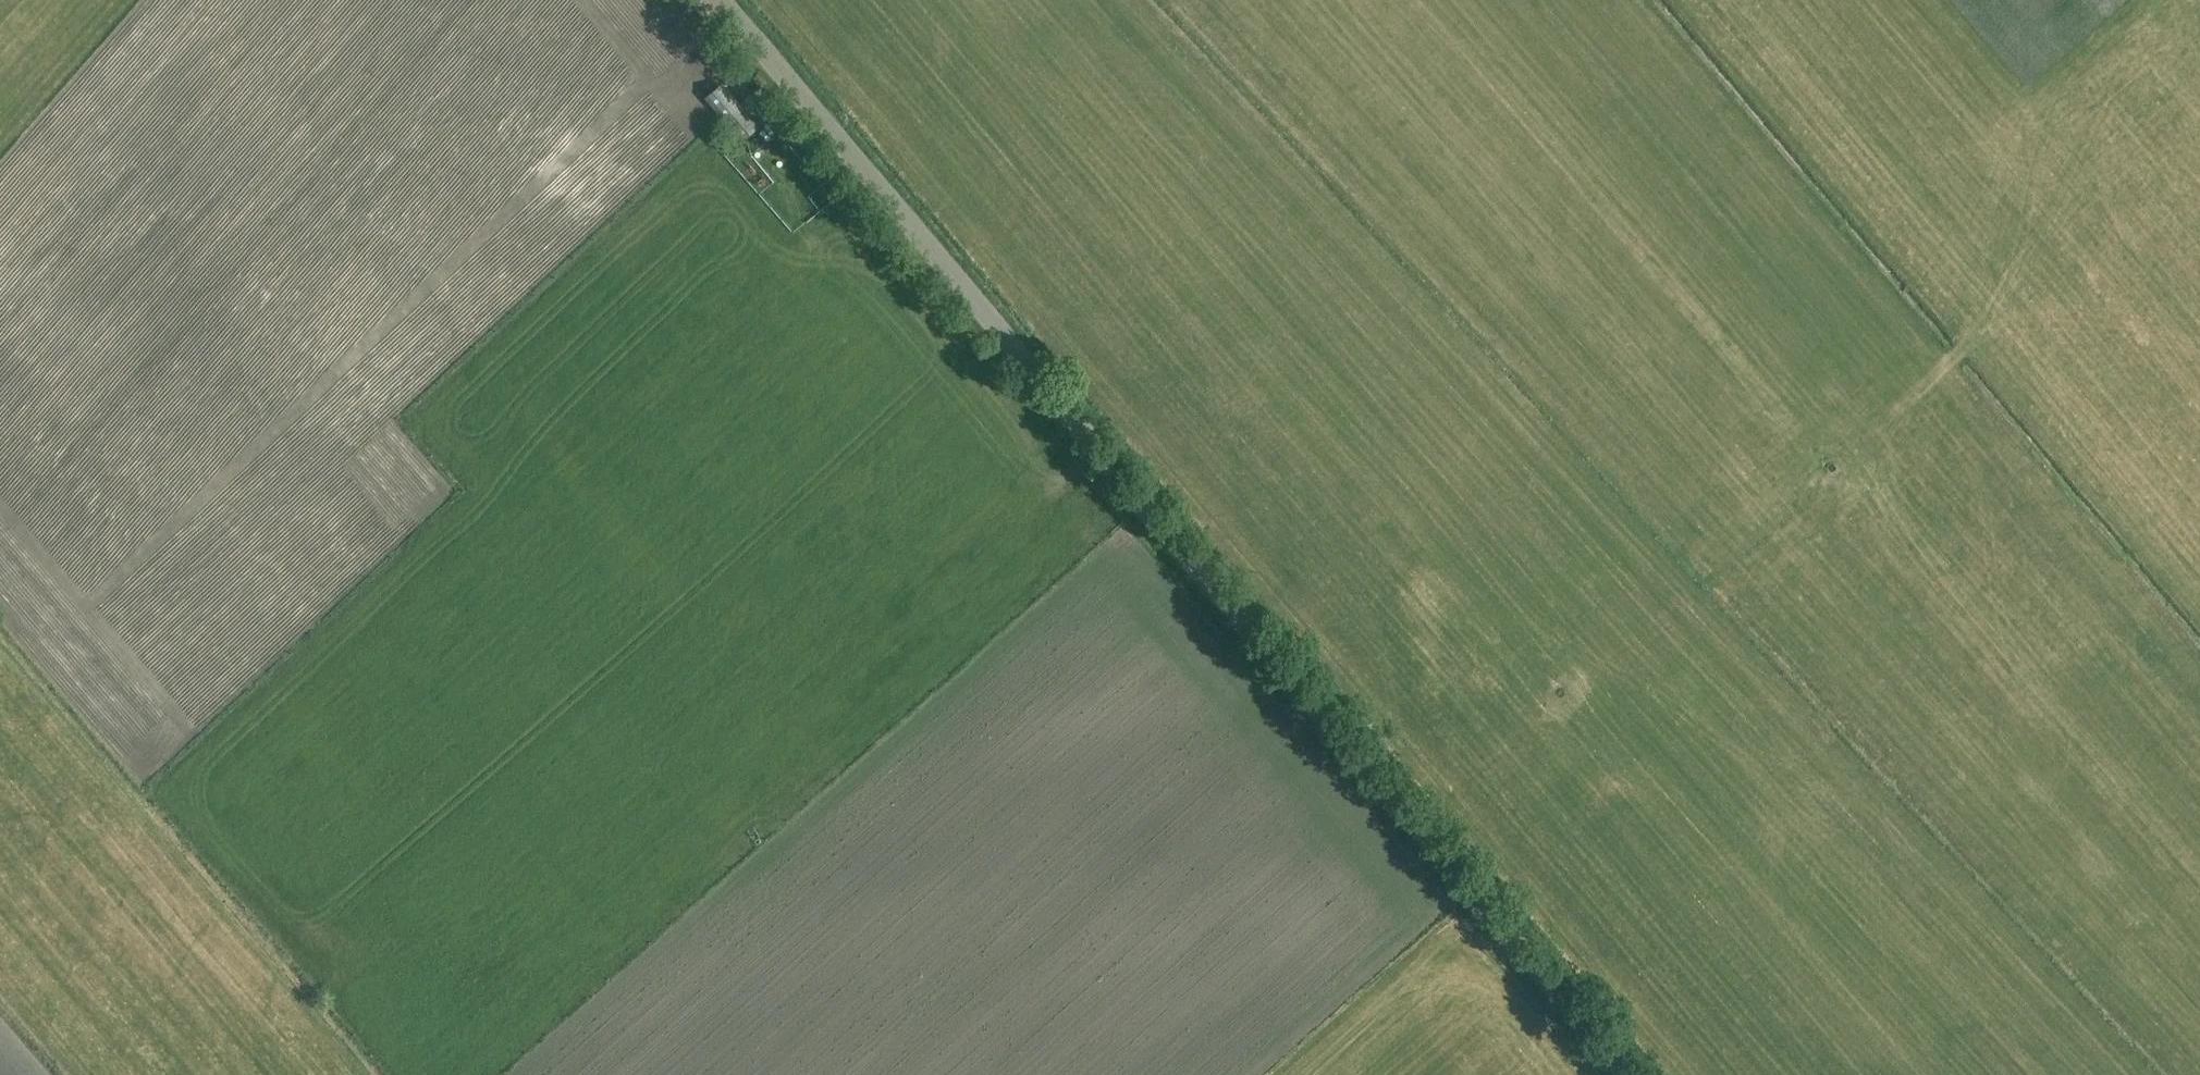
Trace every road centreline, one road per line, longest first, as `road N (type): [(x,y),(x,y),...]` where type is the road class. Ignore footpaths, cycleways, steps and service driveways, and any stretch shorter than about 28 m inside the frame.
road 1 (unclassified): [(1629,1074),(719,0)]

